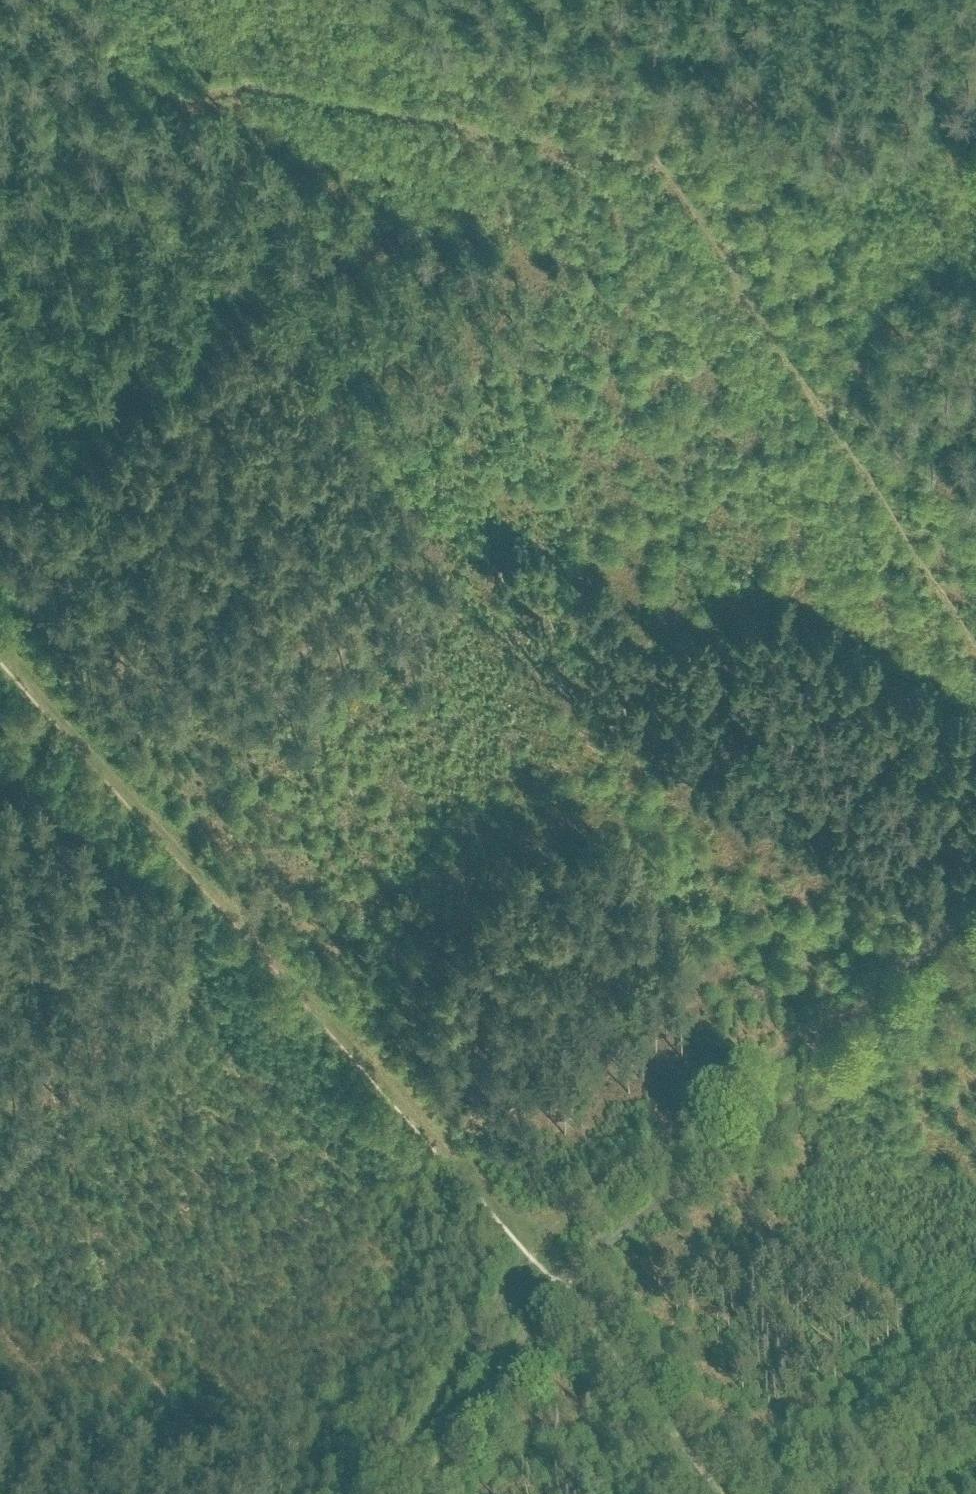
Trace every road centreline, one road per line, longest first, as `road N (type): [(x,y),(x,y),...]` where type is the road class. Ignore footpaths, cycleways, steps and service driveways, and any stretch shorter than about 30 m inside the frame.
road 1 (track): [(0,227),(227,86),(260,85),(663,164),(975,638)]
road 2 (track): [(975,906),(562,1225),(531,1259),(381,1493)]
road 3 (track): [(537,1252),(0,643)]

